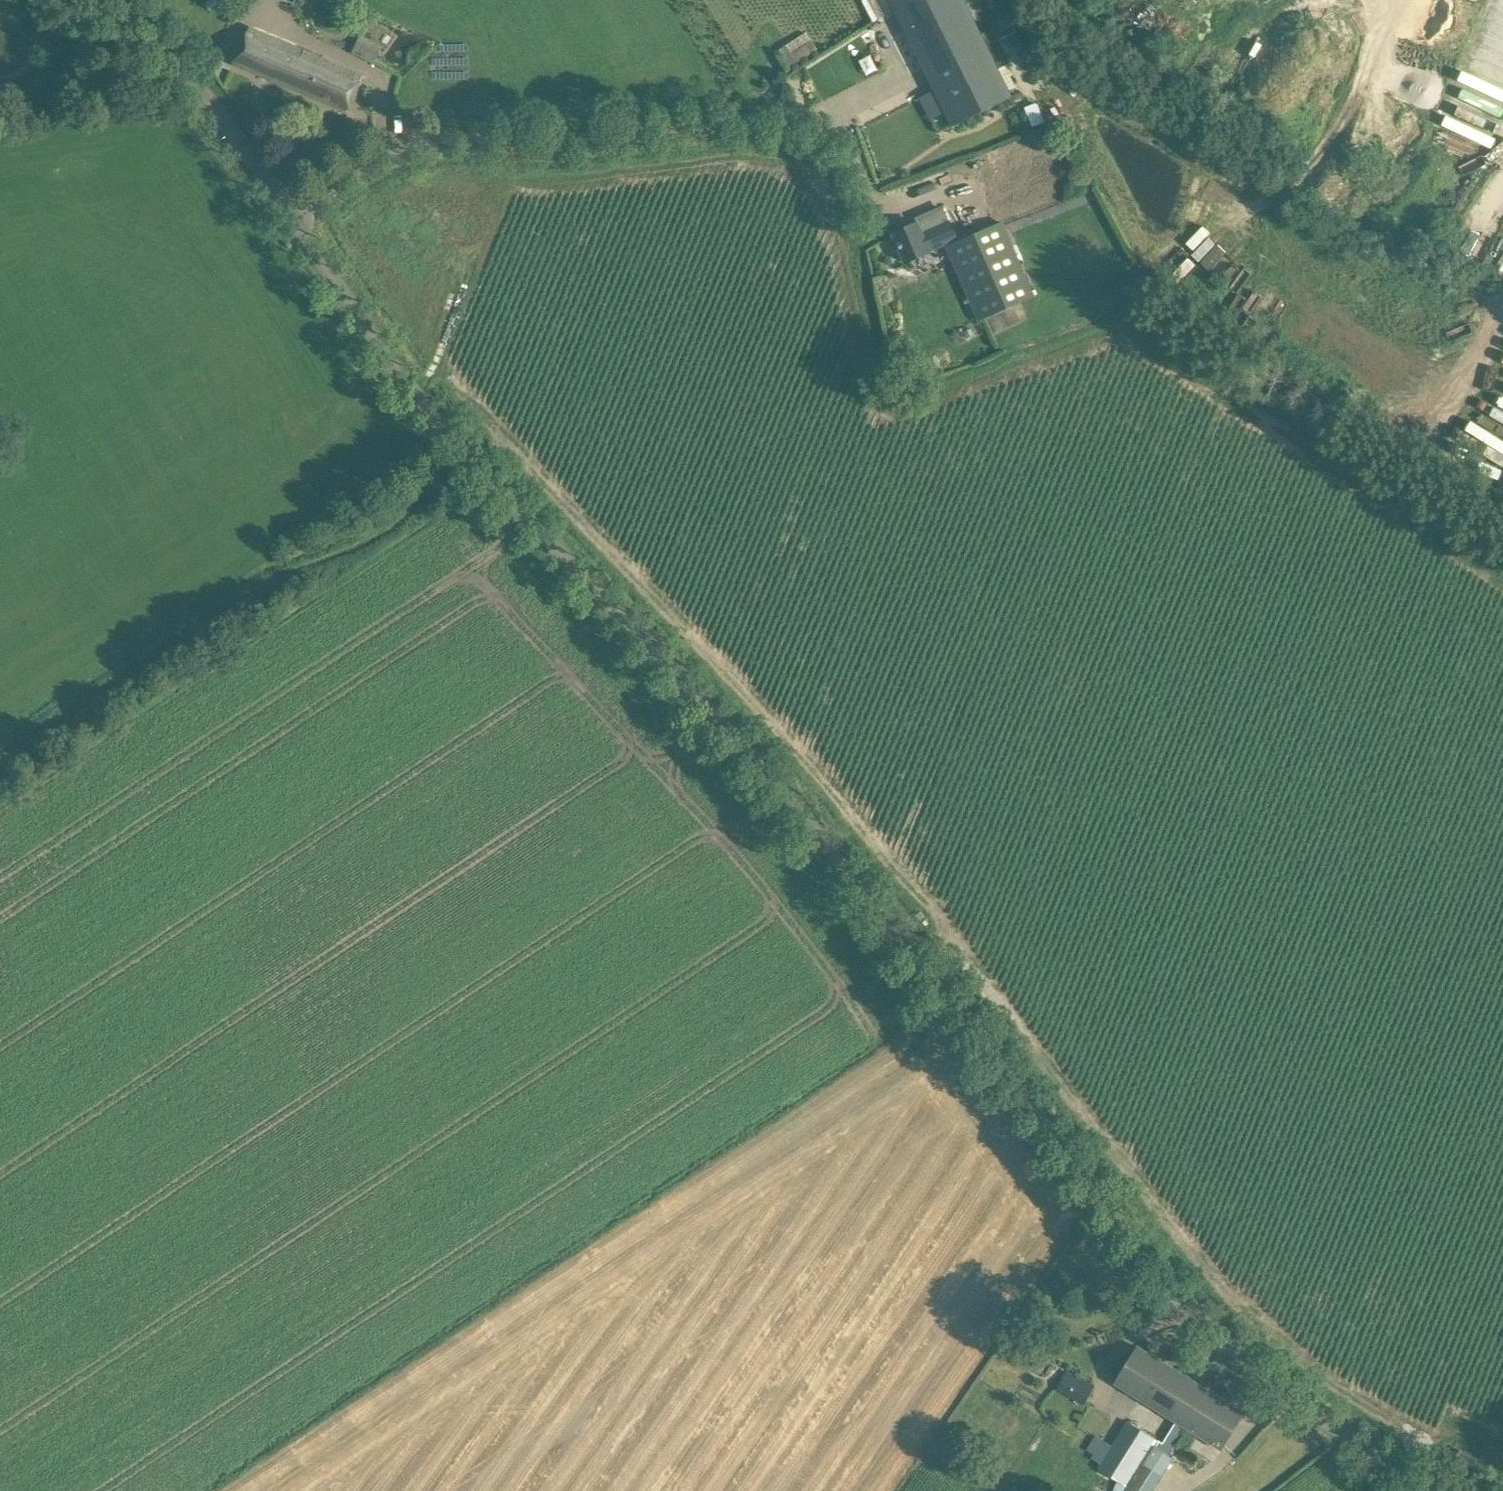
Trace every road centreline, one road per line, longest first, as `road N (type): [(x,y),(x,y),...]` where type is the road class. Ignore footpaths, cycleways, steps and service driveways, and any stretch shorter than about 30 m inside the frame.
road 1 (unclassified): [(1438,1490),(1299,1404),(1151,1262),(826,827),(489,472),(400,365),(283,201)]
road 2 (unclassified): [(283,201),(377,143),(419,130),(793,115)]
road 3 (unclassified): [(283,201),(180,59),(122,0)]

